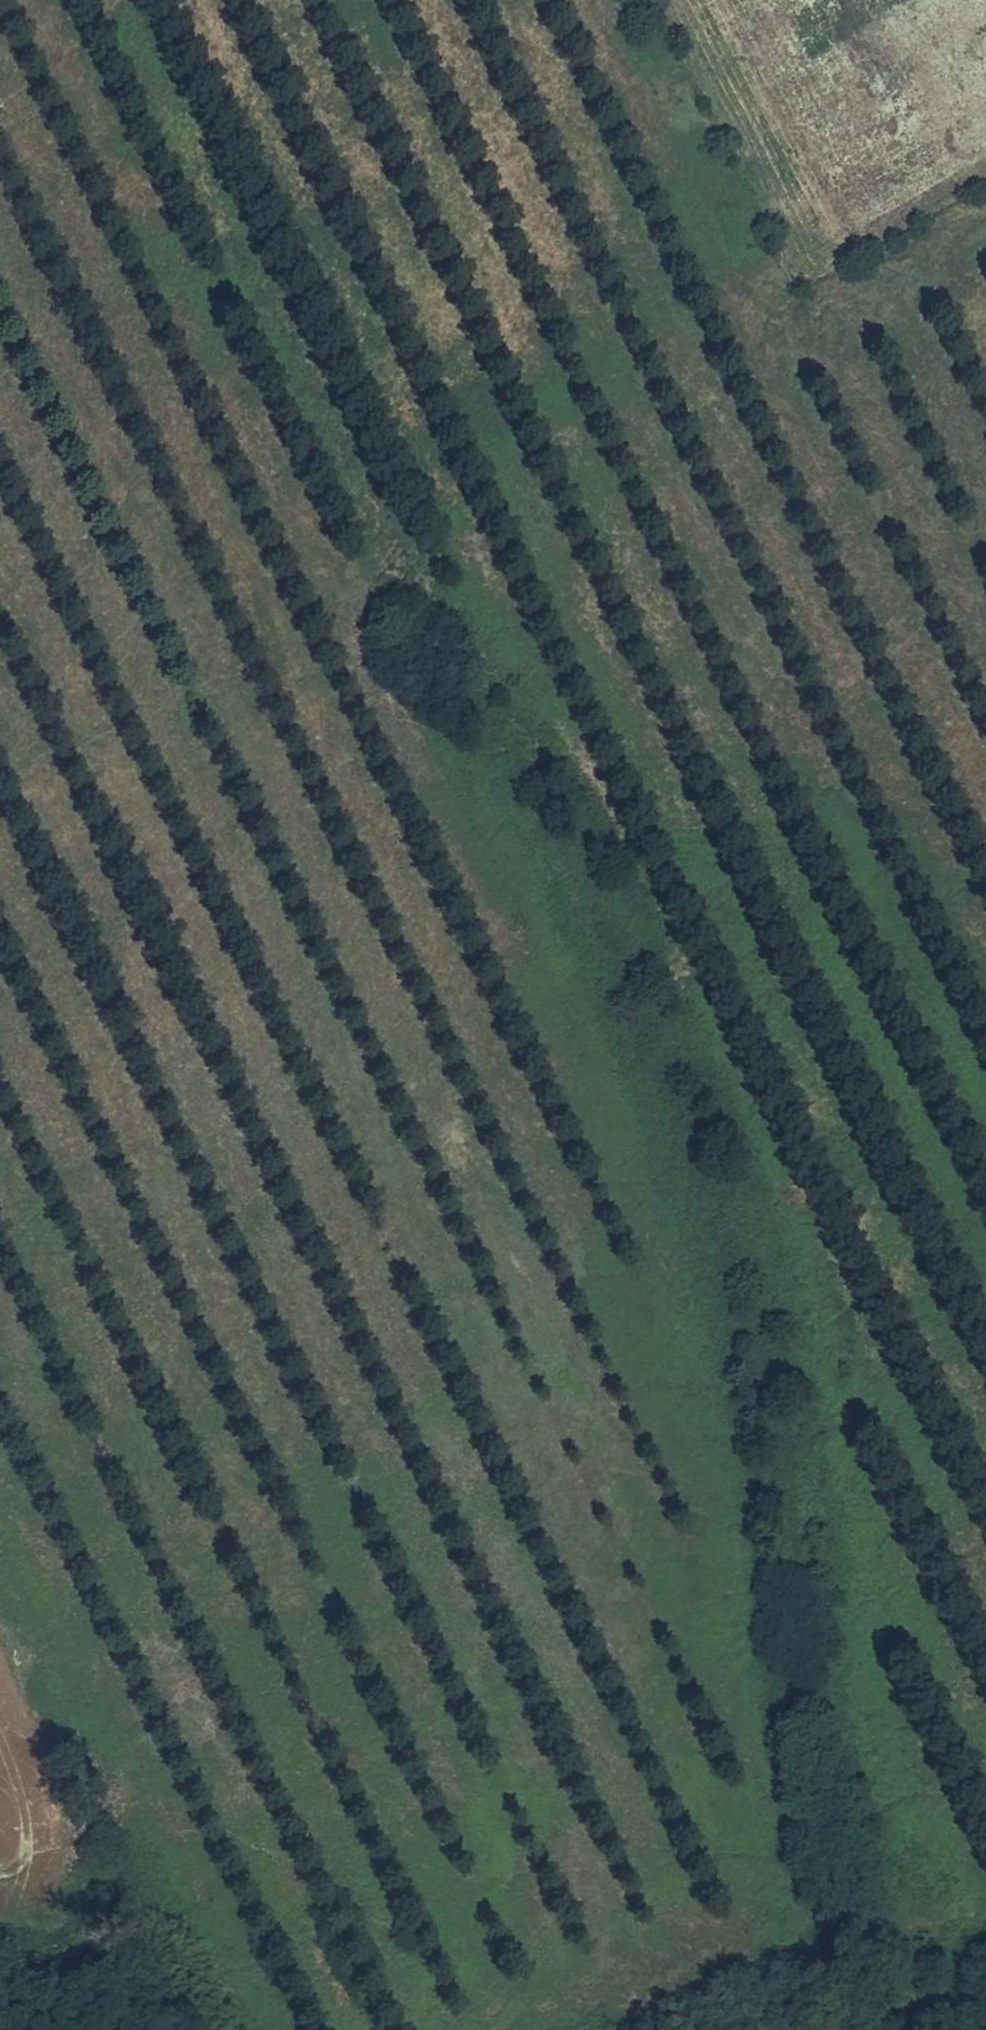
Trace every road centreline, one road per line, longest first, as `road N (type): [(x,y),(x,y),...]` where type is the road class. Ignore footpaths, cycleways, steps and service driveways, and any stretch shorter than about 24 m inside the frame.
road 1 (track): [(838,2029),(985,2004)]

